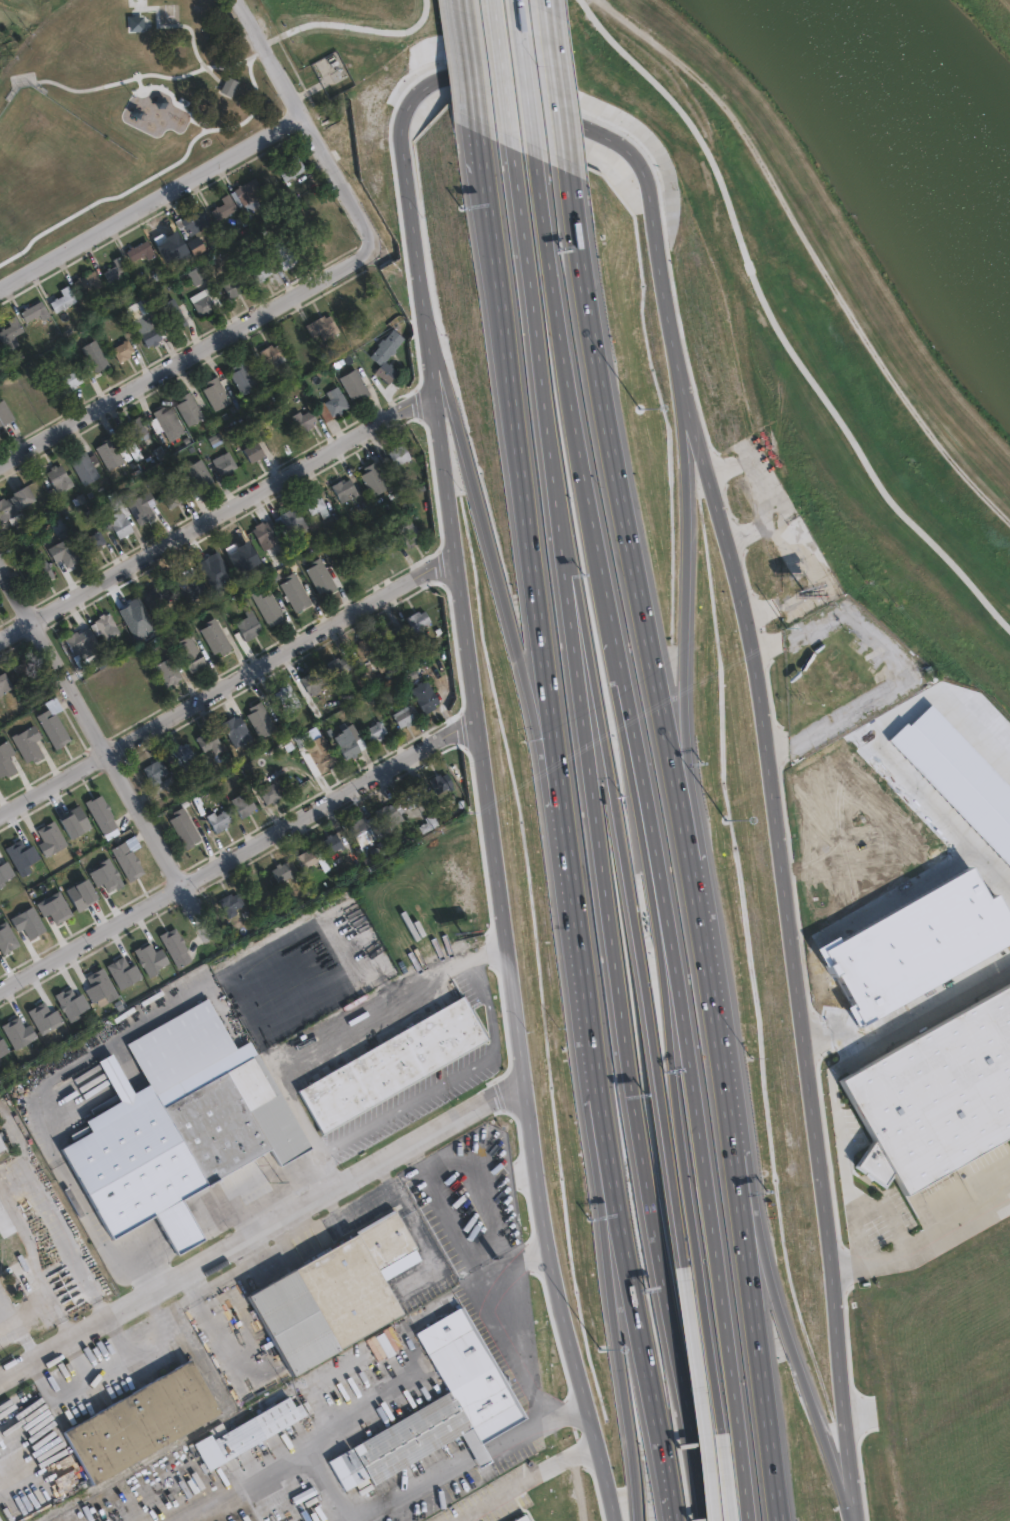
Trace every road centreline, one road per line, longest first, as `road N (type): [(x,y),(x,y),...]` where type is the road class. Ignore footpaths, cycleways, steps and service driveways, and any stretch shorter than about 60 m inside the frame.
road 1 (motorway): [(750,1520),(666,899),(546,244)]
road 2 (secondary): [(422,318),(500,963),(551,1297),(613,1520)]
road 3 (secondary): [(861,1520),(751,650),(687,367)]
road 4 (motorway): [(555,505),(633,1119),(702,1520)]
road 5 (motorway): [(555,505),(604,738),(695,1279)]
road 6 (motorway): [(707,938),(639,602),(586,240)]
road 7 (residential): [(0,1382),(521,1091)]
road 8 (motorway): [(501,263),(542,574),(565,845)]
road 9 (motorway): [(707,938),(687,367)]
road 10 (secondary): [(687,367),(651,195),(626,146),(530,95),(461,77),(443,81),(412,114),(411,186)]
road 11 (motorway): [(422,318),(565,845)]
road 12 (residential): [(0,990),(181,884),(472,732)]
road 13 (residential): [(0,815),(450,562)]
road 14 (motorway): [(853,1520),(773,1257),(720,1029)]
road 15 (motorway): [(784,1520),(720,1029)]
road 16 (residential): [(0,642),(428,398)]
road 17 (residential): [(0,464),(380,239)]
road 18 (motorway): [(710,1276),(683,1098),(666,899)]
road 19 (residential): [(181,884),(0,556)]
road 20 (motorway): [(565,845),(616,1216)]
road 21 (residential): [(0,290),(307,112)]
road 22 (motorway): [(616,1216),(656,1327),(682,1520)]
road 23 (motorway): [(616,1216),(635,1520)]
road 24 (residential): [(380,239),(242,0)]
road 25 (motorway): [(522,246),(555,505)]
road 26 (motorway): [(489,0),(522,246)]
road 27 (motorway): [(743,1520),(710,1276)]
road 28 (motorway): [(546,244),(514,0)]
road 29 (motorway): [(695,1279),(726,1520)]
road 30 (motorway): [(586,240),(560,0)]
road 31 (motorway): [(471,0),(490,172)]
road 32 (secondary): [(411,186),(422,318)]

